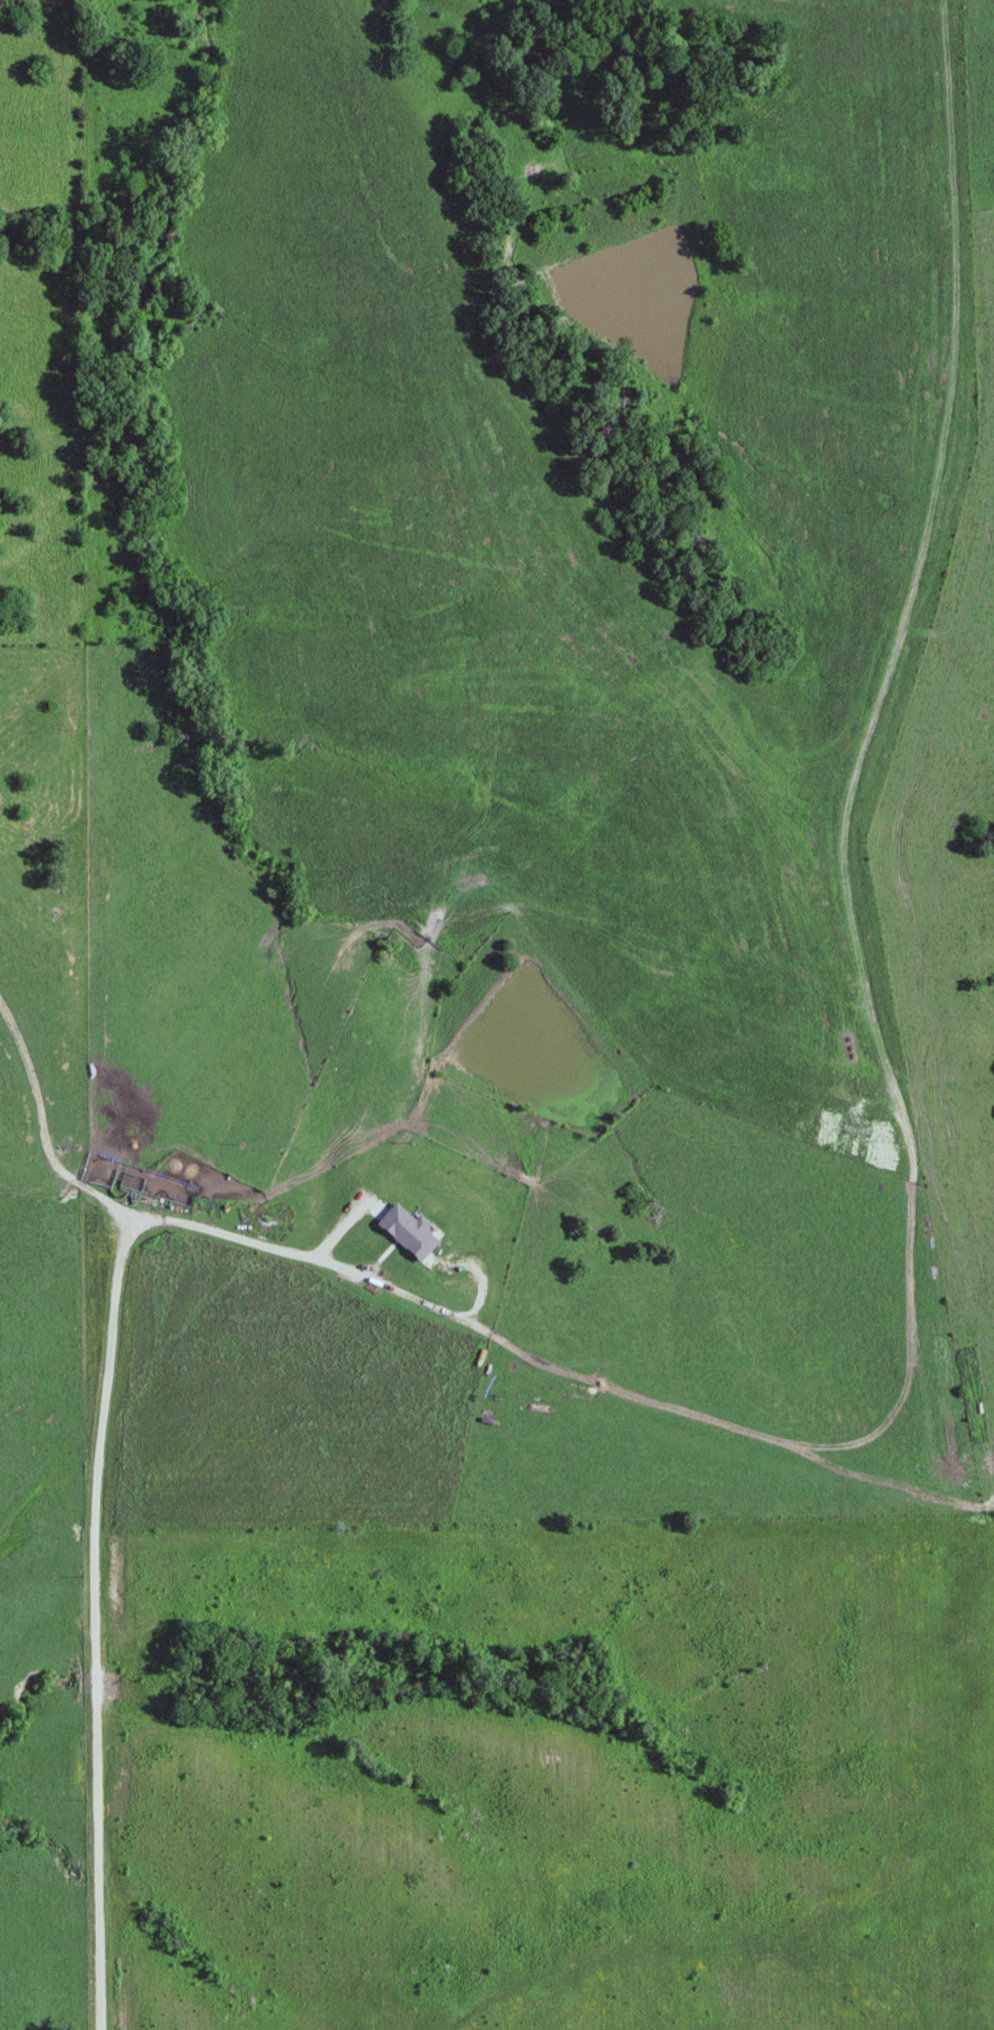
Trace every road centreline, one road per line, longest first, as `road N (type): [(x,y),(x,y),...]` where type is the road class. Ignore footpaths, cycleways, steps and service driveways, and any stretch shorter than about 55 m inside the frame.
road 1 (track): [(99,2029),(91,1523),(127,1200),(85,1180),(0,1108)]

